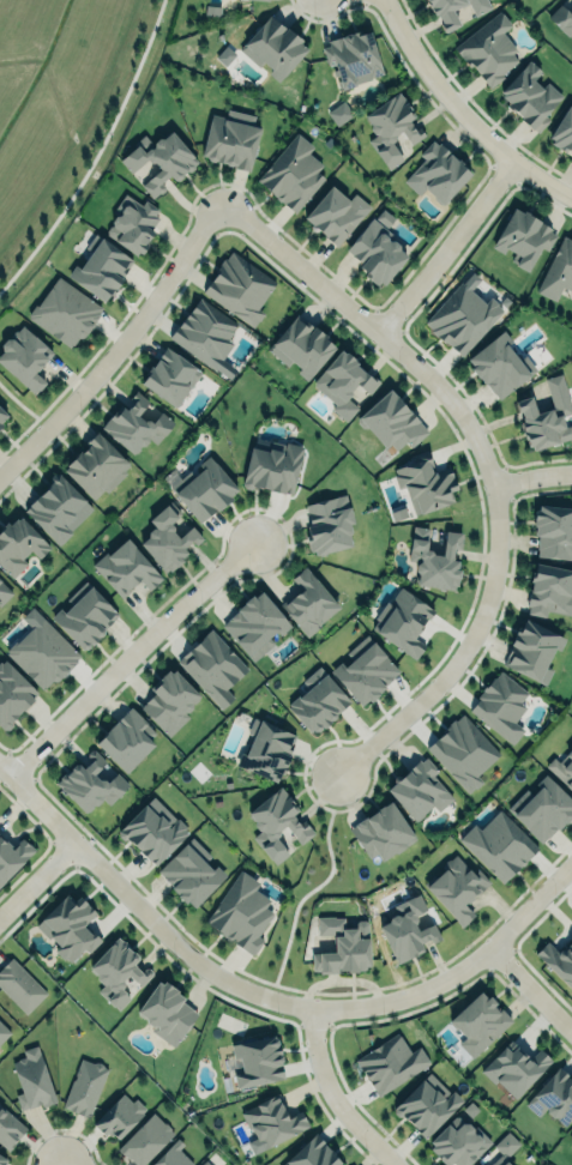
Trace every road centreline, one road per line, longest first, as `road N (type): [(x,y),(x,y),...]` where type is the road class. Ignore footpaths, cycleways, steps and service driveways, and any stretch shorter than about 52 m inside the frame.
road 1 (residential): [(339,773),(459,656),(478,622),(492,588),(488,481),(476,443),(420,368),(221,198)]
road 2 (residential): [(0,770),(191,960),(271,998),(353,1001),(434,979),(482,942),(571,848)]
road 3 (residential): [(221,198),(121,348),(0,479)]
road 4 (residential): [(4,773),(218,563),(248,545)]
road 5 (residential): [(383,0),(463,117),(571,198)]
road 6 (residential): [(507,157),(379,333)]
road 7 (residential): [(398,1164),(330,1088),(314,1002)]
road 8 (residential): [(482,942),(571,1035)]

